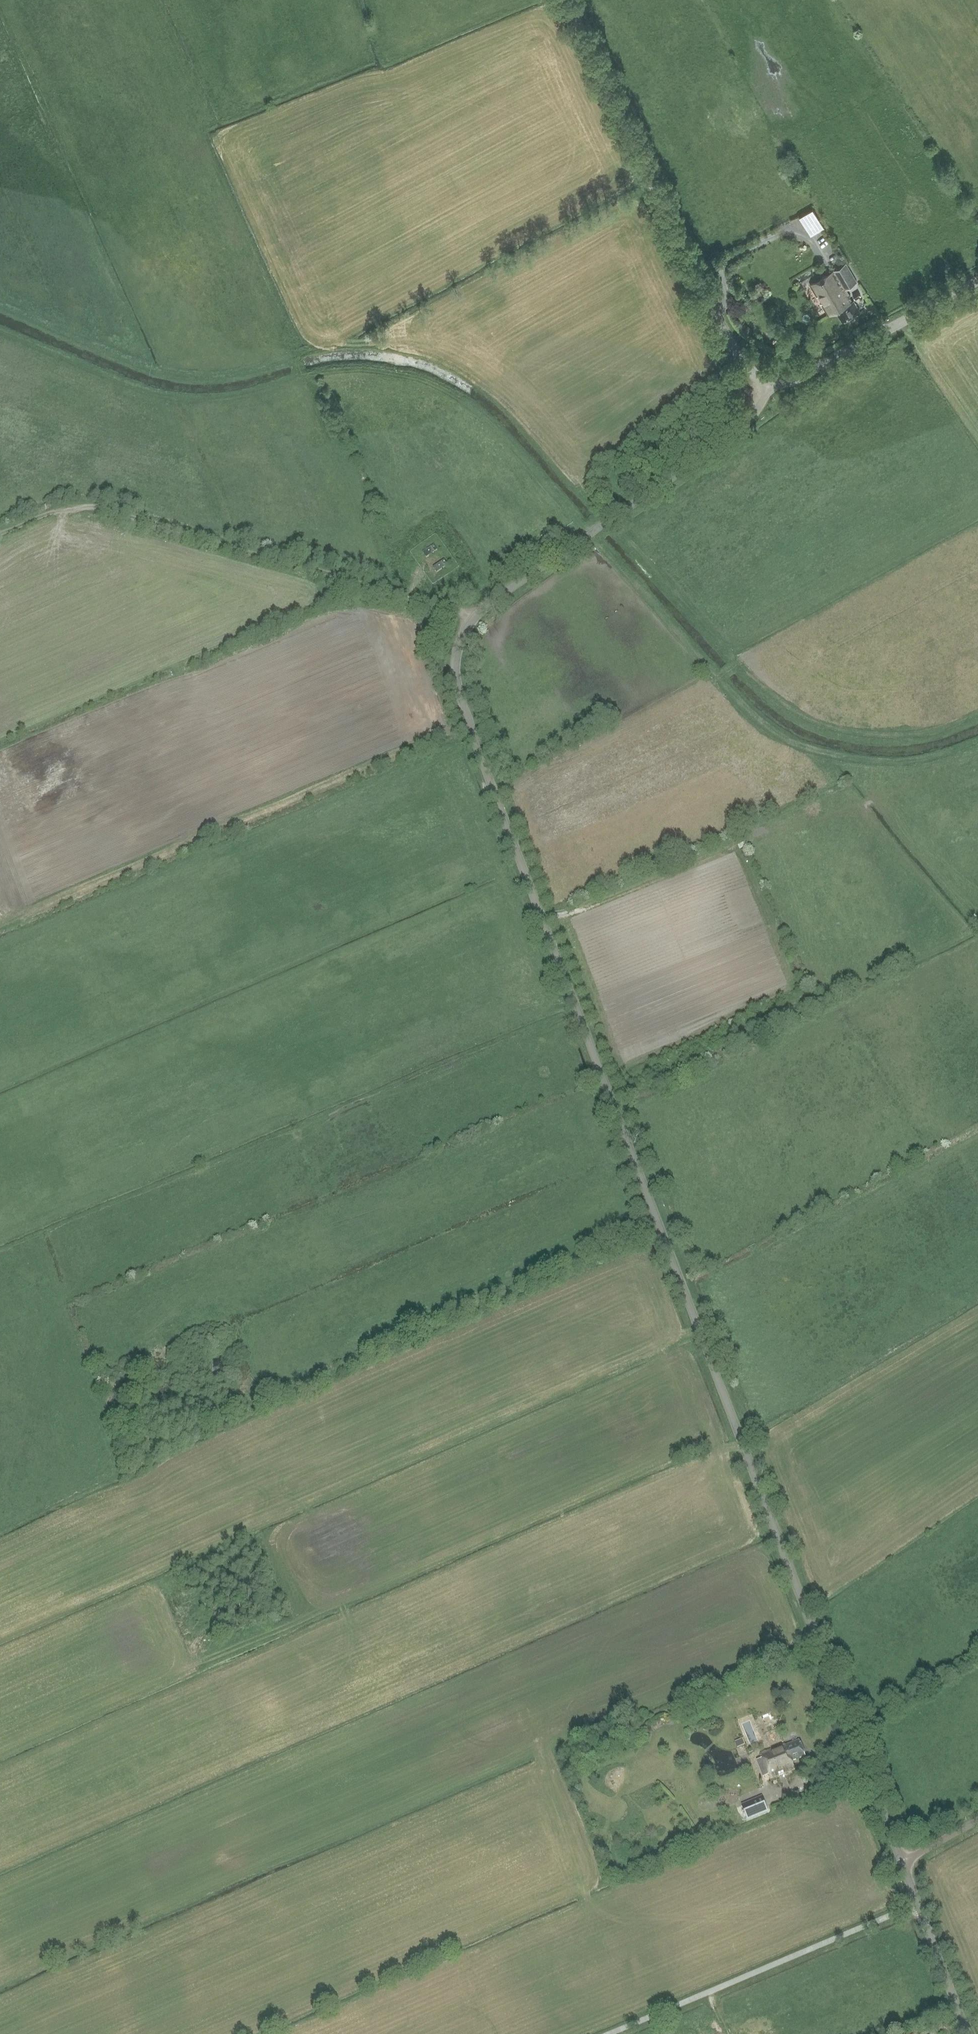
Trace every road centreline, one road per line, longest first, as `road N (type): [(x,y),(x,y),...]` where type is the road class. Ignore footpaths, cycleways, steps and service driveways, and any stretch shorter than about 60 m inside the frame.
road 1 (unclassified): [(902,1862),(456,677),(474,615),(736,431),(770,382)]
road 2 (track): [(474,615),(86,502),(0,531)]
road 3 (track): [(977,713),(925,735),(876,739),(824,731),(736,662),(626,534),(606,521)]
road 4 (tertiary): [(770,382),(749,372),(716,317),(567,0)]
road 5 (tertiary): [(977,282),(799,378),(770,382)]
road 6 (unclassified): [(967,2033),(902,1862)]

